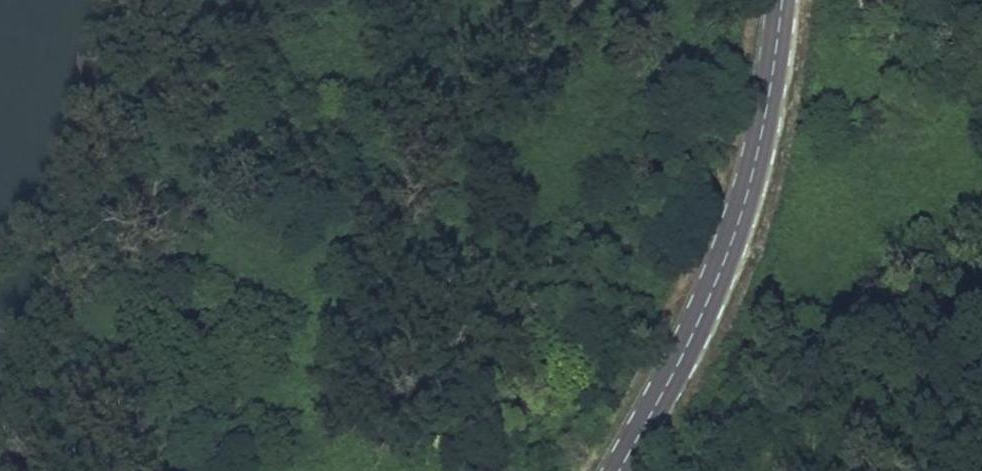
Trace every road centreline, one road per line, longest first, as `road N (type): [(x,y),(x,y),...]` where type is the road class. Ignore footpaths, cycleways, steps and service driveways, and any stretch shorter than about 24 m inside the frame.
road 1 (secondary): [(619,470),(701,317),(745,203),(782,0)]

